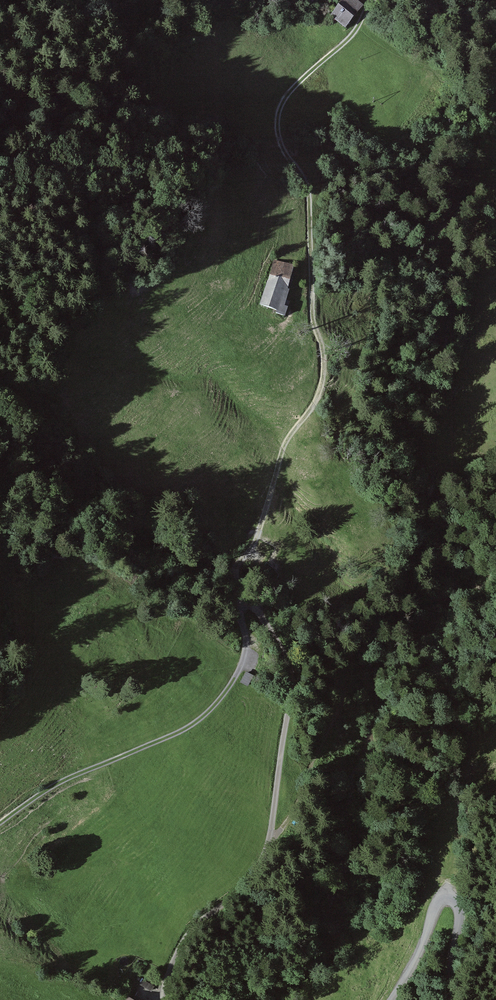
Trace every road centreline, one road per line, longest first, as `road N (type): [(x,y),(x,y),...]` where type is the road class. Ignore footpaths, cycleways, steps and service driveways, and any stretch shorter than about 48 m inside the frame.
road 1 (track): [(270,838),(289,820),(343,702),(346,657),(419,573),(432,432),(466,344),(481,203)]
road 2 (track): [(248,597),(236,573),(261,533),(289,440),(325,388),(313,303),(312,192),(276,125),(286,101),(356,34),(375,0)]
road 3 (unclassified): [(164,999),(194,932),(233,899),(269,845),(295,675),(248,597)]
road 4 (track): [(248,597),(240,609),(246,652),(216,705),(189,727),(49,787),(0,821)]
road 5 (residential): [(447,999),(459,911),(447,897),(391,999)]
road 6 (track): [(0,733),(40,672),(50,624),(40,599),(0,626)]

